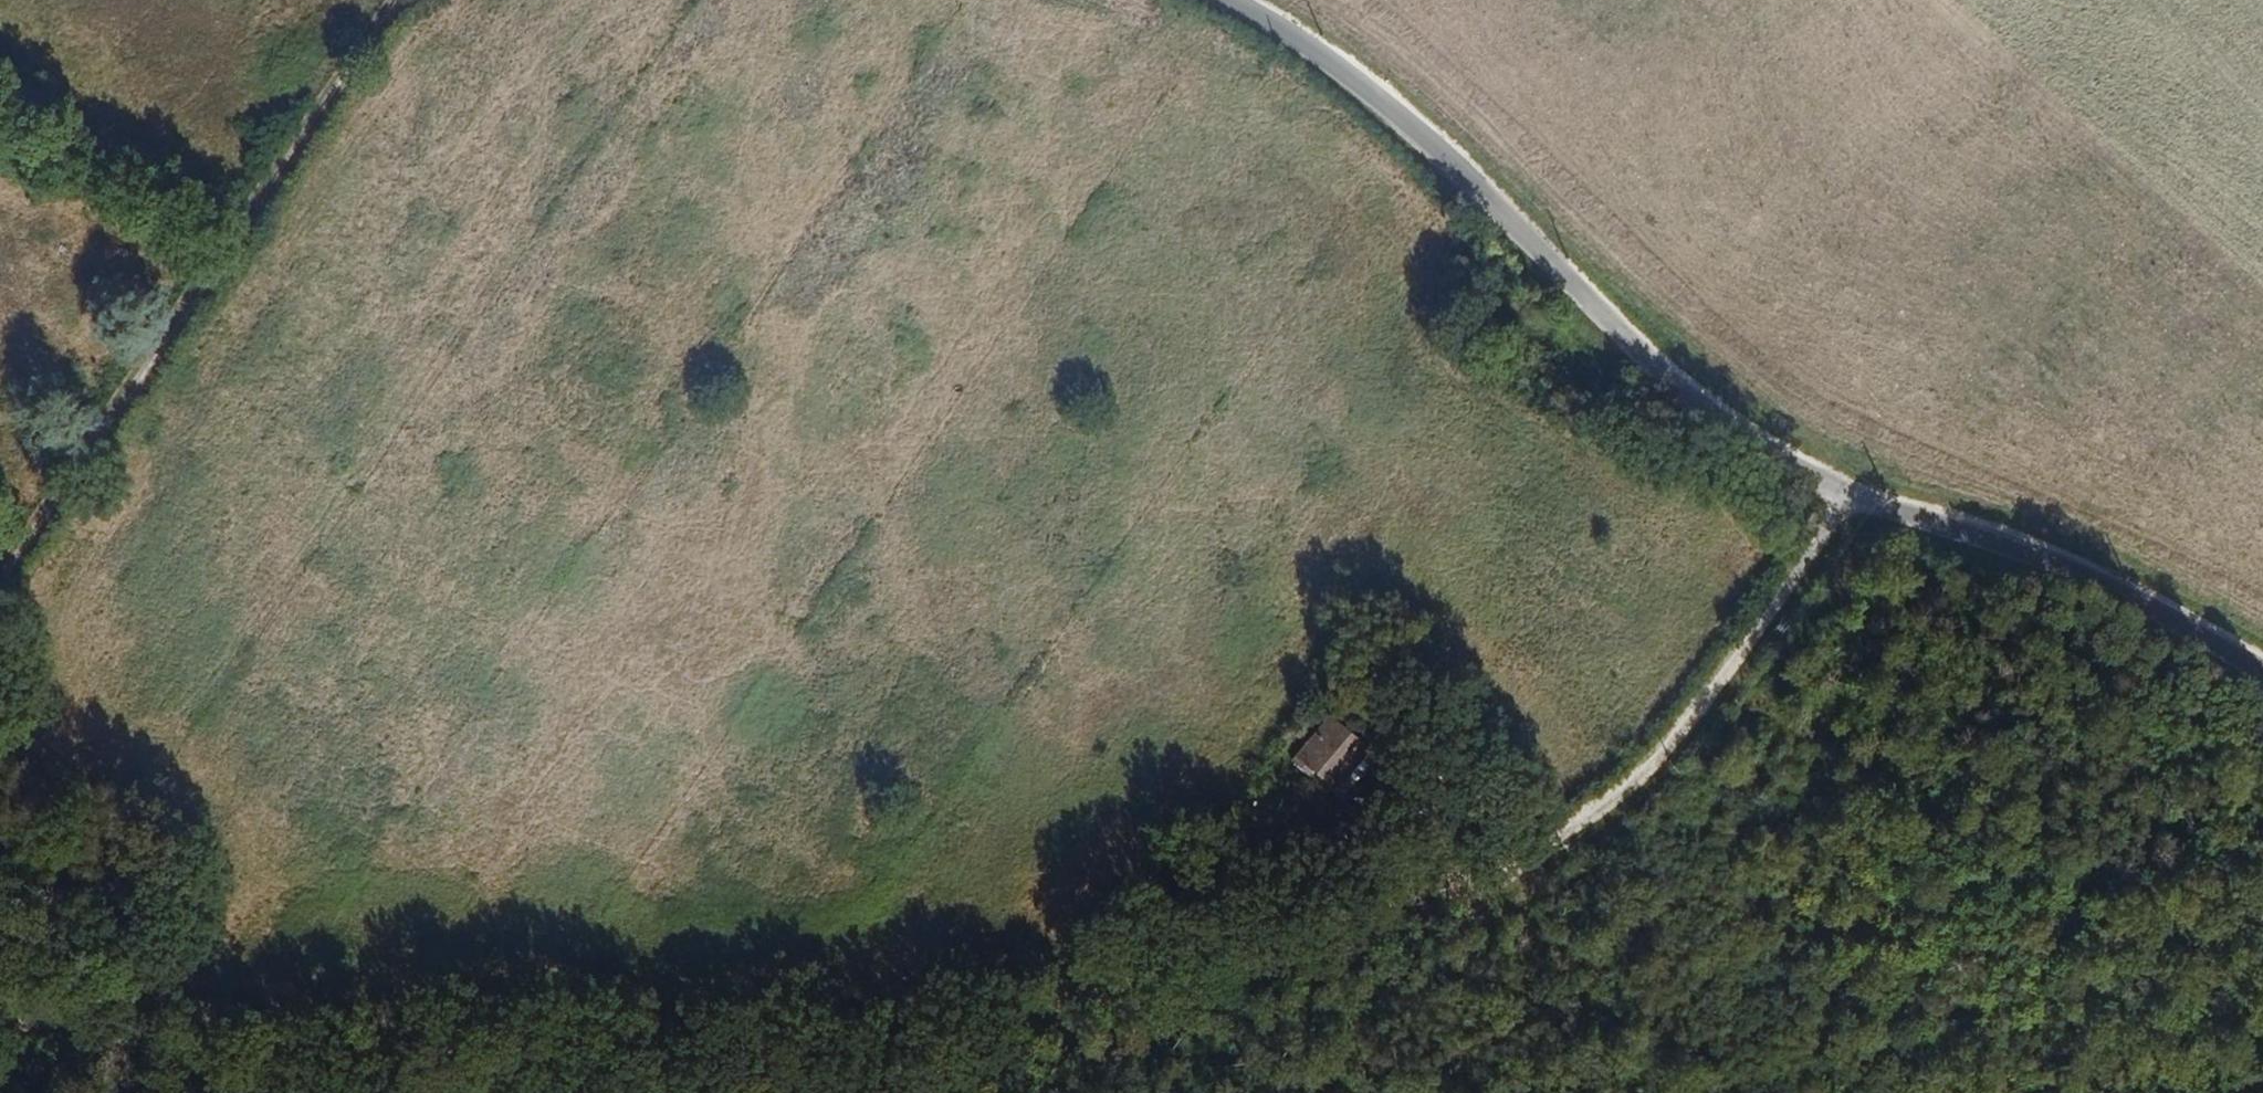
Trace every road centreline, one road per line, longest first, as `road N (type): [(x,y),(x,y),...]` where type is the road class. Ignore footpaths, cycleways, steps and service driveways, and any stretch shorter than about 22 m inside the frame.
road 1 (track): [(1853,499),(1620,797),(1445,883),(1179,985),(359,1015),(62,1064),(0,1057)]
road 2 (unclassified): [(2262,670),(2106,581),(1853,499),(1712,413),(1375,94),(1228,0)]
road 3 (track): [(416,0),(0,635)]

